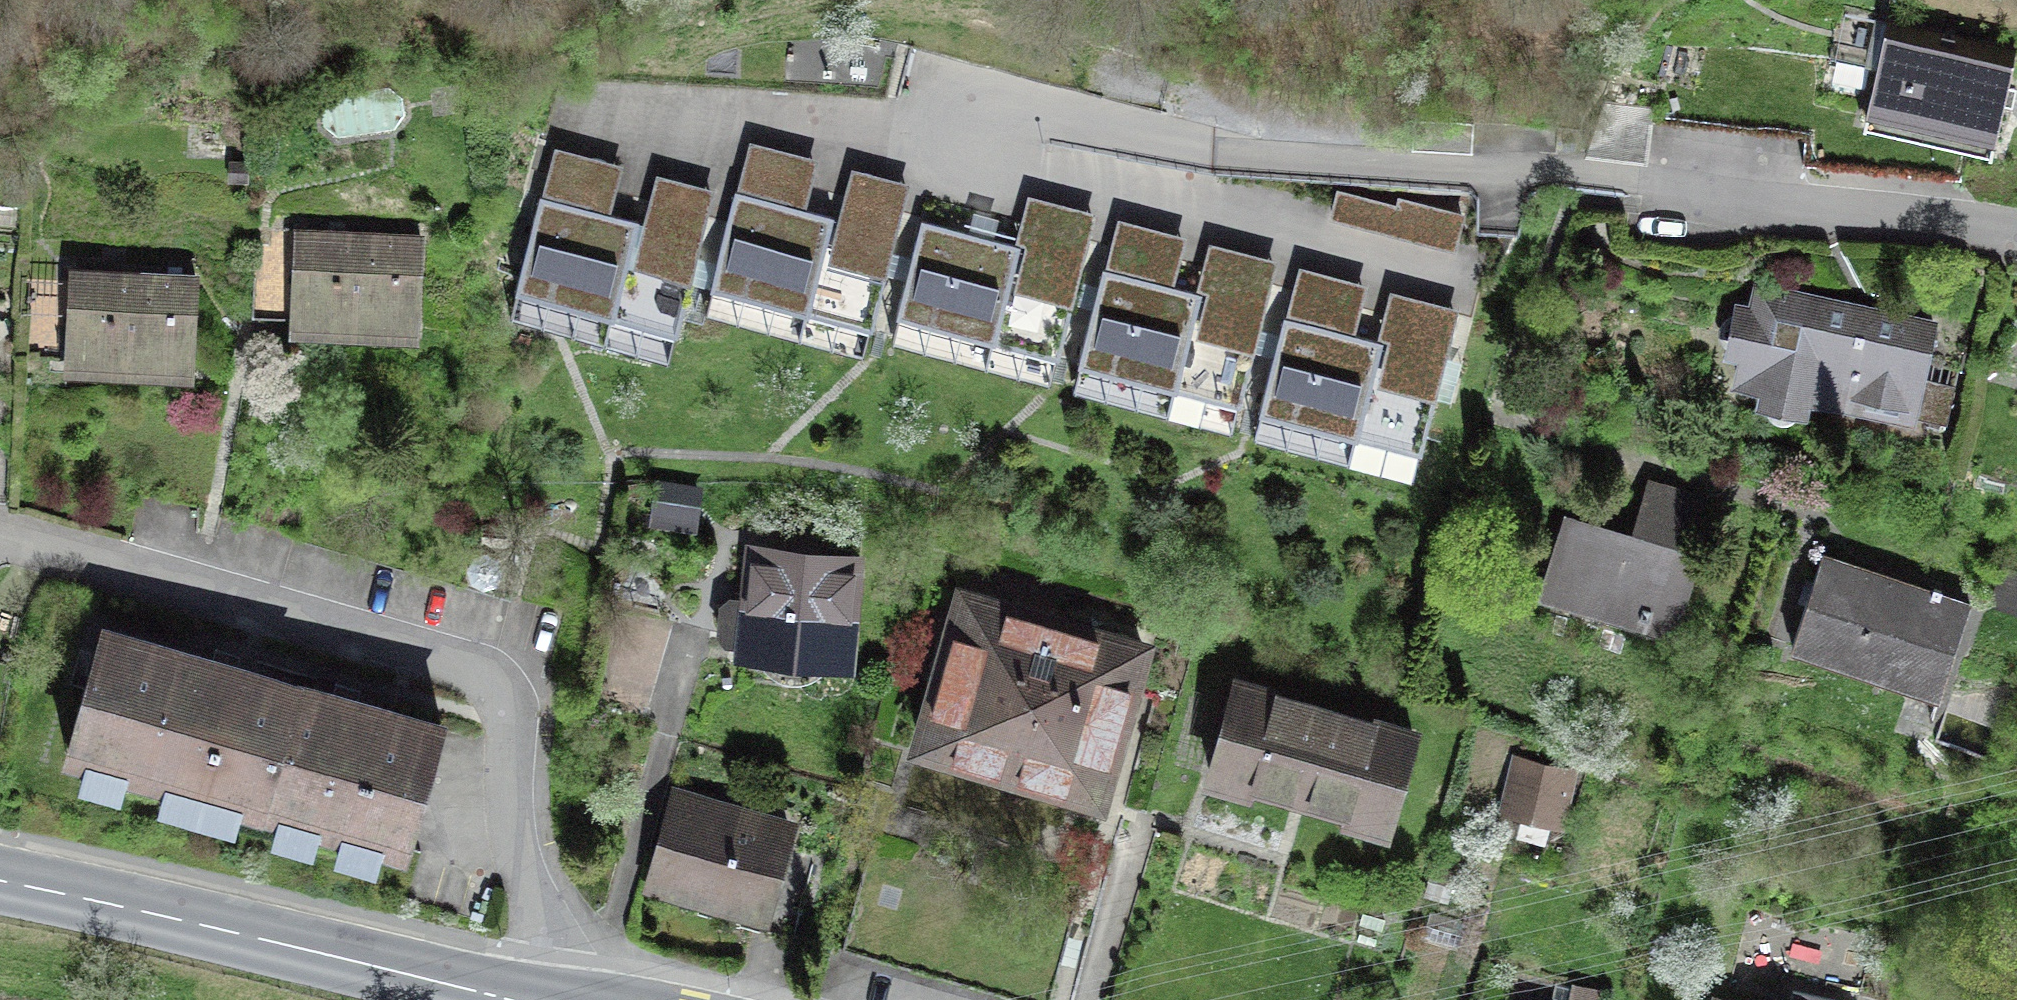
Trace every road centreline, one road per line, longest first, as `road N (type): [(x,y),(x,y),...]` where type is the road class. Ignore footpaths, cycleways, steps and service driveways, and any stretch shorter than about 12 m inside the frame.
road 1 (residential): [(2016,237),(1578,170),(1207,150),(974,100),(919,131),(592,115)]
road 2 (residential): [(580,999),(509,835),(506,706),(494,682),(0,535)]
road 3 (secondary): [(514,999),(0,881)]

